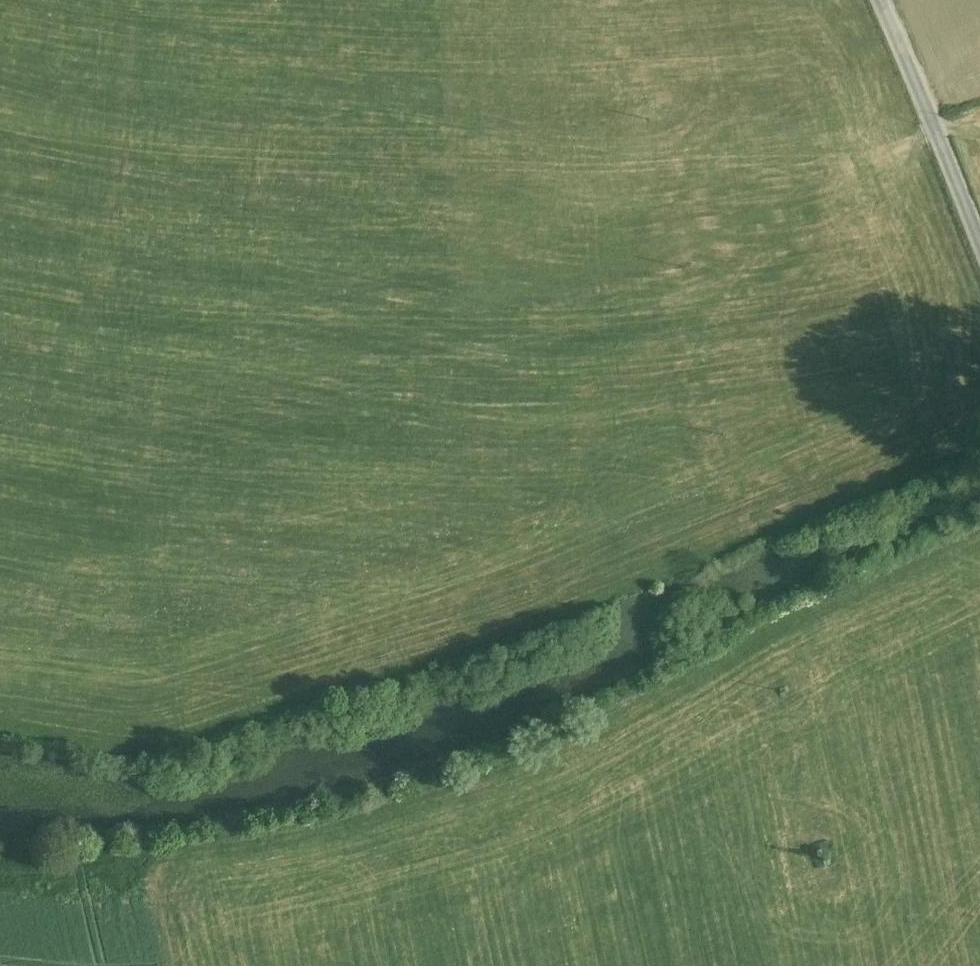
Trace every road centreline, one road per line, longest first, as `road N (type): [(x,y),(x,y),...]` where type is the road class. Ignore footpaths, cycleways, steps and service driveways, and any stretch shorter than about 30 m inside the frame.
road 1 (unclassified): [(979,242),(882,0)]

